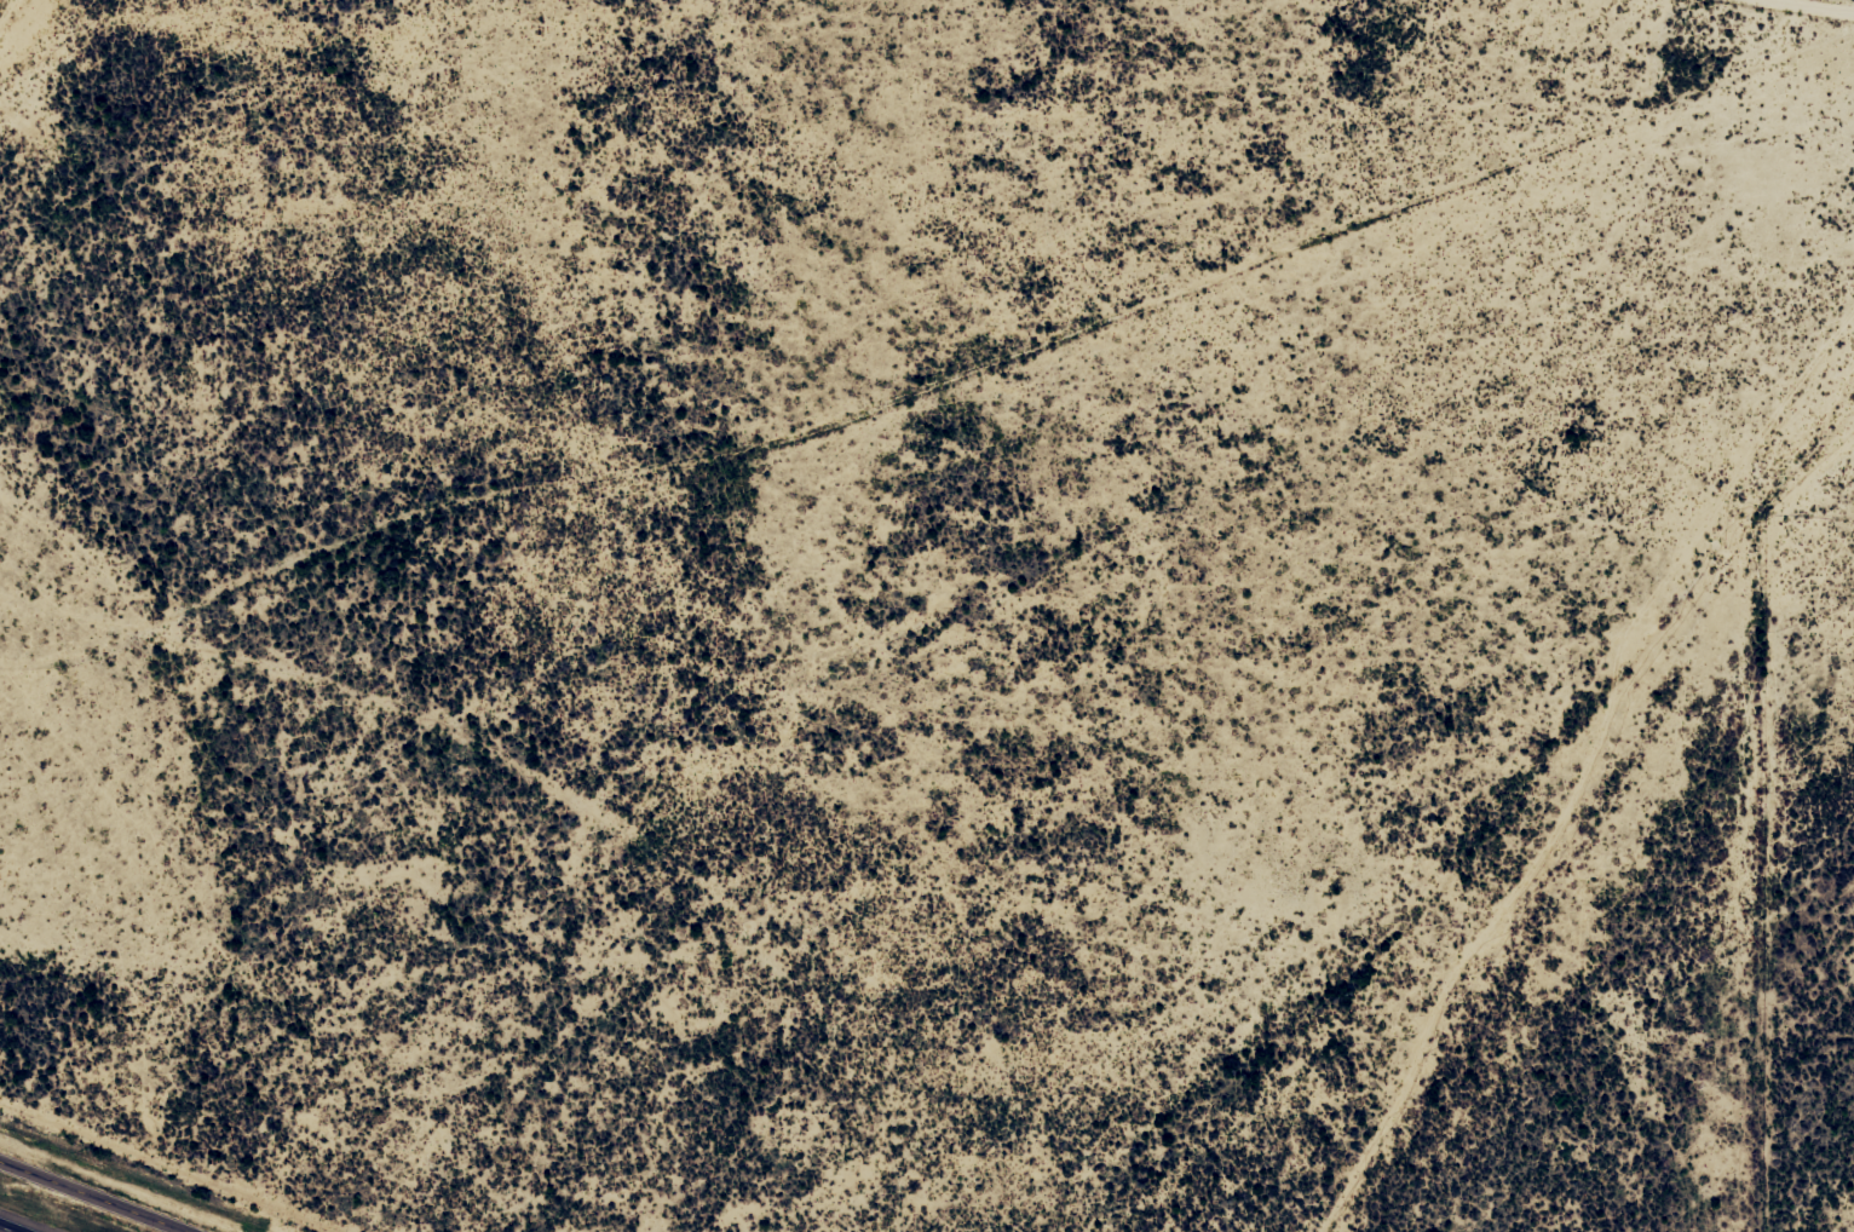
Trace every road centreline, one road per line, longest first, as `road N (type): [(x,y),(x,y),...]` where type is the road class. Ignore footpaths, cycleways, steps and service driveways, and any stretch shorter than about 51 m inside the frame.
road 1 (tertiary): [(199,1231),(0,1157)]

